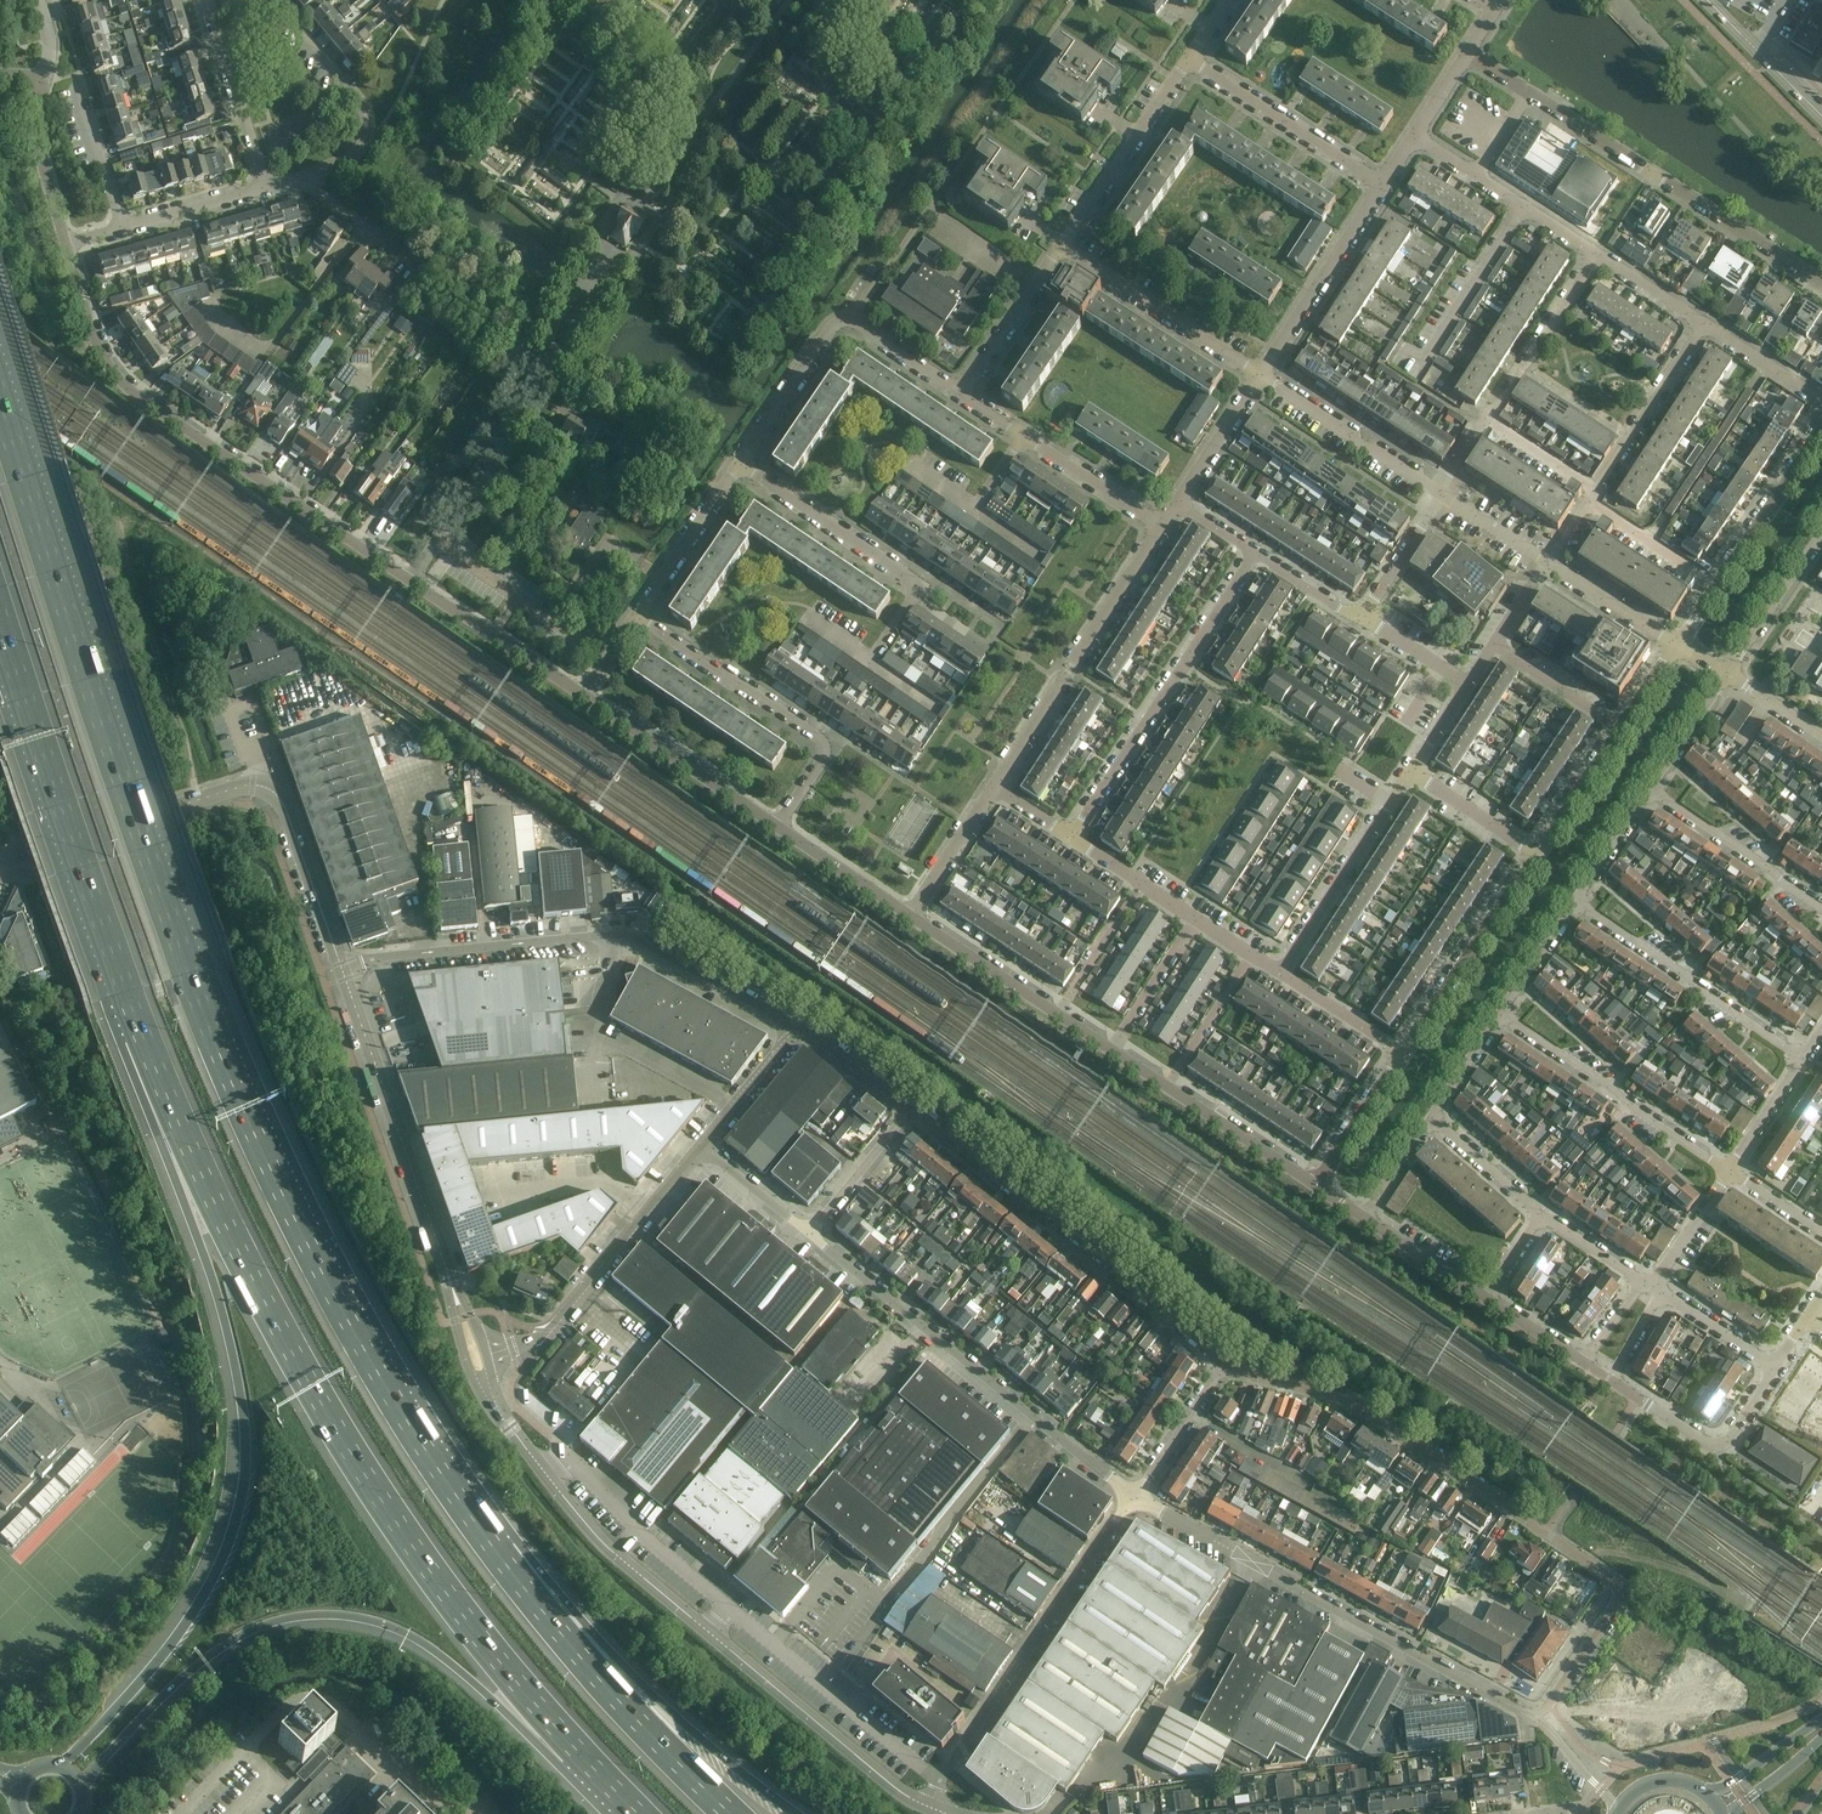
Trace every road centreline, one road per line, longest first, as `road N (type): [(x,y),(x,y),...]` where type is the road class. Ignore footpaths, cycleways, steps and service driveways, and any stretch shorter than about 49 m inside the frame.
road 1 (motorway): [(499,1553),(361,1344),(275,1179),(211,1032),(113,763),(0,411)]
road 2 (motorway): [(164,1092),(259,1296),(392,1518),(577,1749)]
road 3 (motorway): [(164,1092),(239,1388),(243,1487),(219,1569),(173,1642),(61,1767)]
road 4 (residential): [(583,697),(141,399),(104,357),(65,246)]
road 5 (tertiary): [(930,1808),(888,1782),(613,1552),(487,1389)]
road 6 (residential): [(1550,1704),(1619,1604),(1618,1582),(1366,1410),(1225,1363)]
road 7 (motorway): [(81,1785),(207,1657),(265,1624),(327,1614),(402,1631),(577,1749)]
road 8 (motorway): [(0,623),(164,1092)]
road 9 (unclassified): [(339,968),(628,936),(769,1009),(791,1037)]
road 10 (unclassified): [(1134,1496),(1533,1717)]
road 11 (residential): [(1821,283),(1467,54)]
road 12 (unclassified): [(1134,1496),(810,1234)]
road 13 (residential): [(1225,1363),(1047,1211),(910,1109)]
road 14 (motorway): [(799,1813),(665,1707),(499,1553)]
road 15 (residential): [(810,620),(872,660),(922,587),(740,465)]
road 16 (unclassified): [(930,1808),(951,1763),(1134,1496)]
road 17 (motorway): [(732,1813),(599,1678),(499,1553)]
road 18 (residential): [(1071,839),(1255,556)]
road 19 (tertiary): [(450,1283),(339,968)]
road 20 (residential): [(779,828),(831,747),(638,616)]
road 21 (residential): [(740,465),(842,320),(959,394)]
road 22 (residential): [(993,788),(1163,525)]
road 23 (tertiary): [(339,968),(273,793),(240,788),(174,808)]
road 24 (unclassified): [(703,1147),(554,1323),(511,1348)]
road 25 (residential): [(1727,1173),(1501,1013)]
road 26 (residential): [(1802,1059),(1575,901)]
road 27 (residential): [(1404,1054),(1538,854)]
road 28 (residential): [(271,0),(363,116),(356,148),(304,176)]
road 29 (residential): [(362,228),(268,356),(208,304)]
road 30 (residential): [(1280,973),(1410,774)]
road 31 (residential): [(779,828),(583,697)]
road 32 (residential): [(1260,374),(1062,247)]
road 33 (residential): [(1383,184),(1189,59)]
road 34 (residential): [(1062,247),(1189,59)]
road 35 (residential): [(1260,374),(1383,184)]
road 36 (residential): [(1597,254),(1414,136)]
road 37 (residential): [(1440,496),(1260,374)]
road 38 (residential): [(1821,907),(1651,790)]
road 39 (residential): [(1594,492),(1704,324)]
road 40 (residential): [(1488,422),(1597,254)]
road 41 (residential): [(266,187),(207,0)]
road 42 (residential): [(1718,586),(1821,429)]
road 43 (residential): [(638,616),(740,465)]
road 44 (tertiary): [(0,862),(174,808)]
road 45 (residential): [(959,394),(1062,247)]
road 46 (residential): [(1316,1186),(1167,1089)]
road 47 (residential): [(1057,1016),(909,918)]
road 48 (residential): [(1728,674),(1821,532)]
road 49 (residential): [(65,246),(38,146),(36,84)]
road 50 (residential): [(1023,437),(1163,525)]
road 51 (tertiary): [(1821,116),(1706,0)]
road 52 (residential): [(1134,1496),(1225,1363)]
road 53 (unclassified): [(910,1109),(810,1234)]
road 54 (residential): [(1316,1186),(1404,1054)]
road 55 (residential): [(909,918),(779,828)]
road 56 (residential): [(1167,1089),(1253,957)]
road 57 (residential): [(1198,922),(1112,1053)]
road 58 (residential): [(1142,885),(1057,1016)]
road 59 (residential): [(120,230),(74,81)]
road 60 (residential): [(1718,586),(1587,503)]
road 61 (residential): [(909,918),(993,788)]
road 62 (residential): [(1177,503),(1260,374)]
road 63 (residential): [(1493,645),(1621,729)]
road 64 (residential): [(1675,647),(1546,565)]
road 65 (residential): [(120,230),(266,187)]
road 66 (residential): [(477,1813),(463,1802),(427,1797),(358,1729)]
road 67 (residential): [(1538,854),(1410,774)]
road 68 (residential): [(1538,854),(1621,729)]
road 69 (residential): [(1404,1054),(1280,973)]
road 70 (residential): [(1486,1300),(1363,1218)]
road 71 (residential): [(1540,1215),(1431,1117)]
road 72 (residential): [(1362,618),(1440,496)]
road 73 (unclassified): [(910,1109),(821,1040),(791,1037)]
road 74 (unclassified): [(791,1037),(703,1147)]
road 75 (residential): [(1651,790),(1728,674)]
road 76 (residential): [(1821,399),(1704,324)]
road 77 (unclassified): [(810,1234),(703,1147)]
road 78 (residential): [(1727,1173),(1802,1059)]
road 79 (residential): [(1775,1369),(1662,1293)]
road 80 (residential): [(1654,1287),(1727,1173)]
road 81 (secondary): [(1821,1721),(1709,1797)]
road 82 (residential): [(1575,901),(1651,790)]
road 83 (residential): [(1501,1013),(1575,901)]
road 84 (residential): [(1704,324),(1597,254)]
road 85 (residential): [(1488,422),(1594,492)]
road 86 (residential): [(1546,565),(1440,496)]
road 87 (residential): [(1646,1282),(1540,1215)]
road 88 (residential): [(1431,1117),(1501,1013)]
road 89 (residential): [(1468,684),(1362,618)]
road 90 (unclassified): [(1533,1717),(1620,1806)]
road 91 (residential): [(1362,618),(1255,556)]
road 92 (residential): [(1363,1218),(1431,1117)]
road 93 (residential): [(1714,1447),(1612,1383)]

